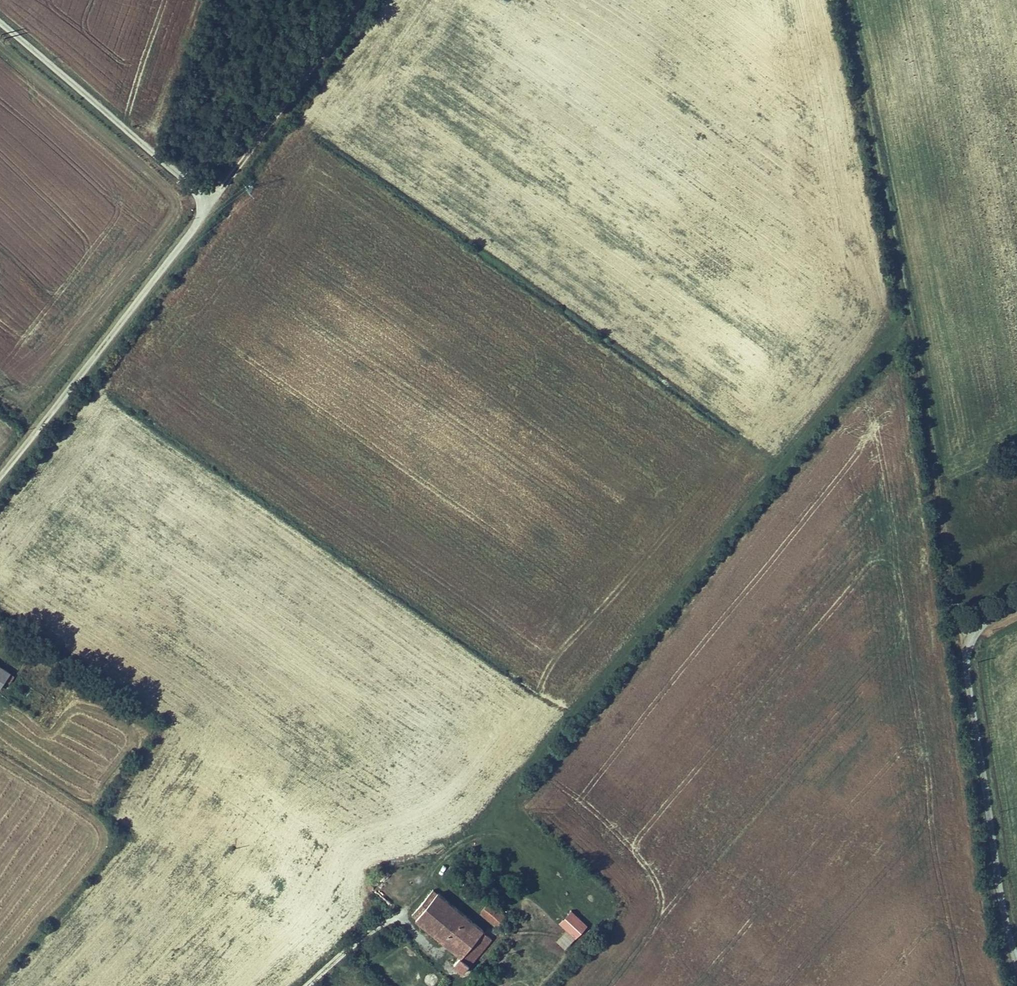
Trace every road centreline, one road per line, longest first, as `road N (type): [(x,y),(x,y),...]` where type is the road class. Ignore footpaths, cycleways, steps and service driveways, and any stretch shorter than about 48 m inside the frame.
road 1 (track): [(398,918),(909,316)]
road 2 (track): [(842,0),(913,334),(959,630),(969,645)]
road 3 (unclassified): [(0,24),(187,183),(199,208),(186,240),(0,476)]
road 4 (unclassified): [(1016,606),(977,630),(966,661),(999,901),(1016,967)]
road 5 (track): [(199,220),(358,0)]

